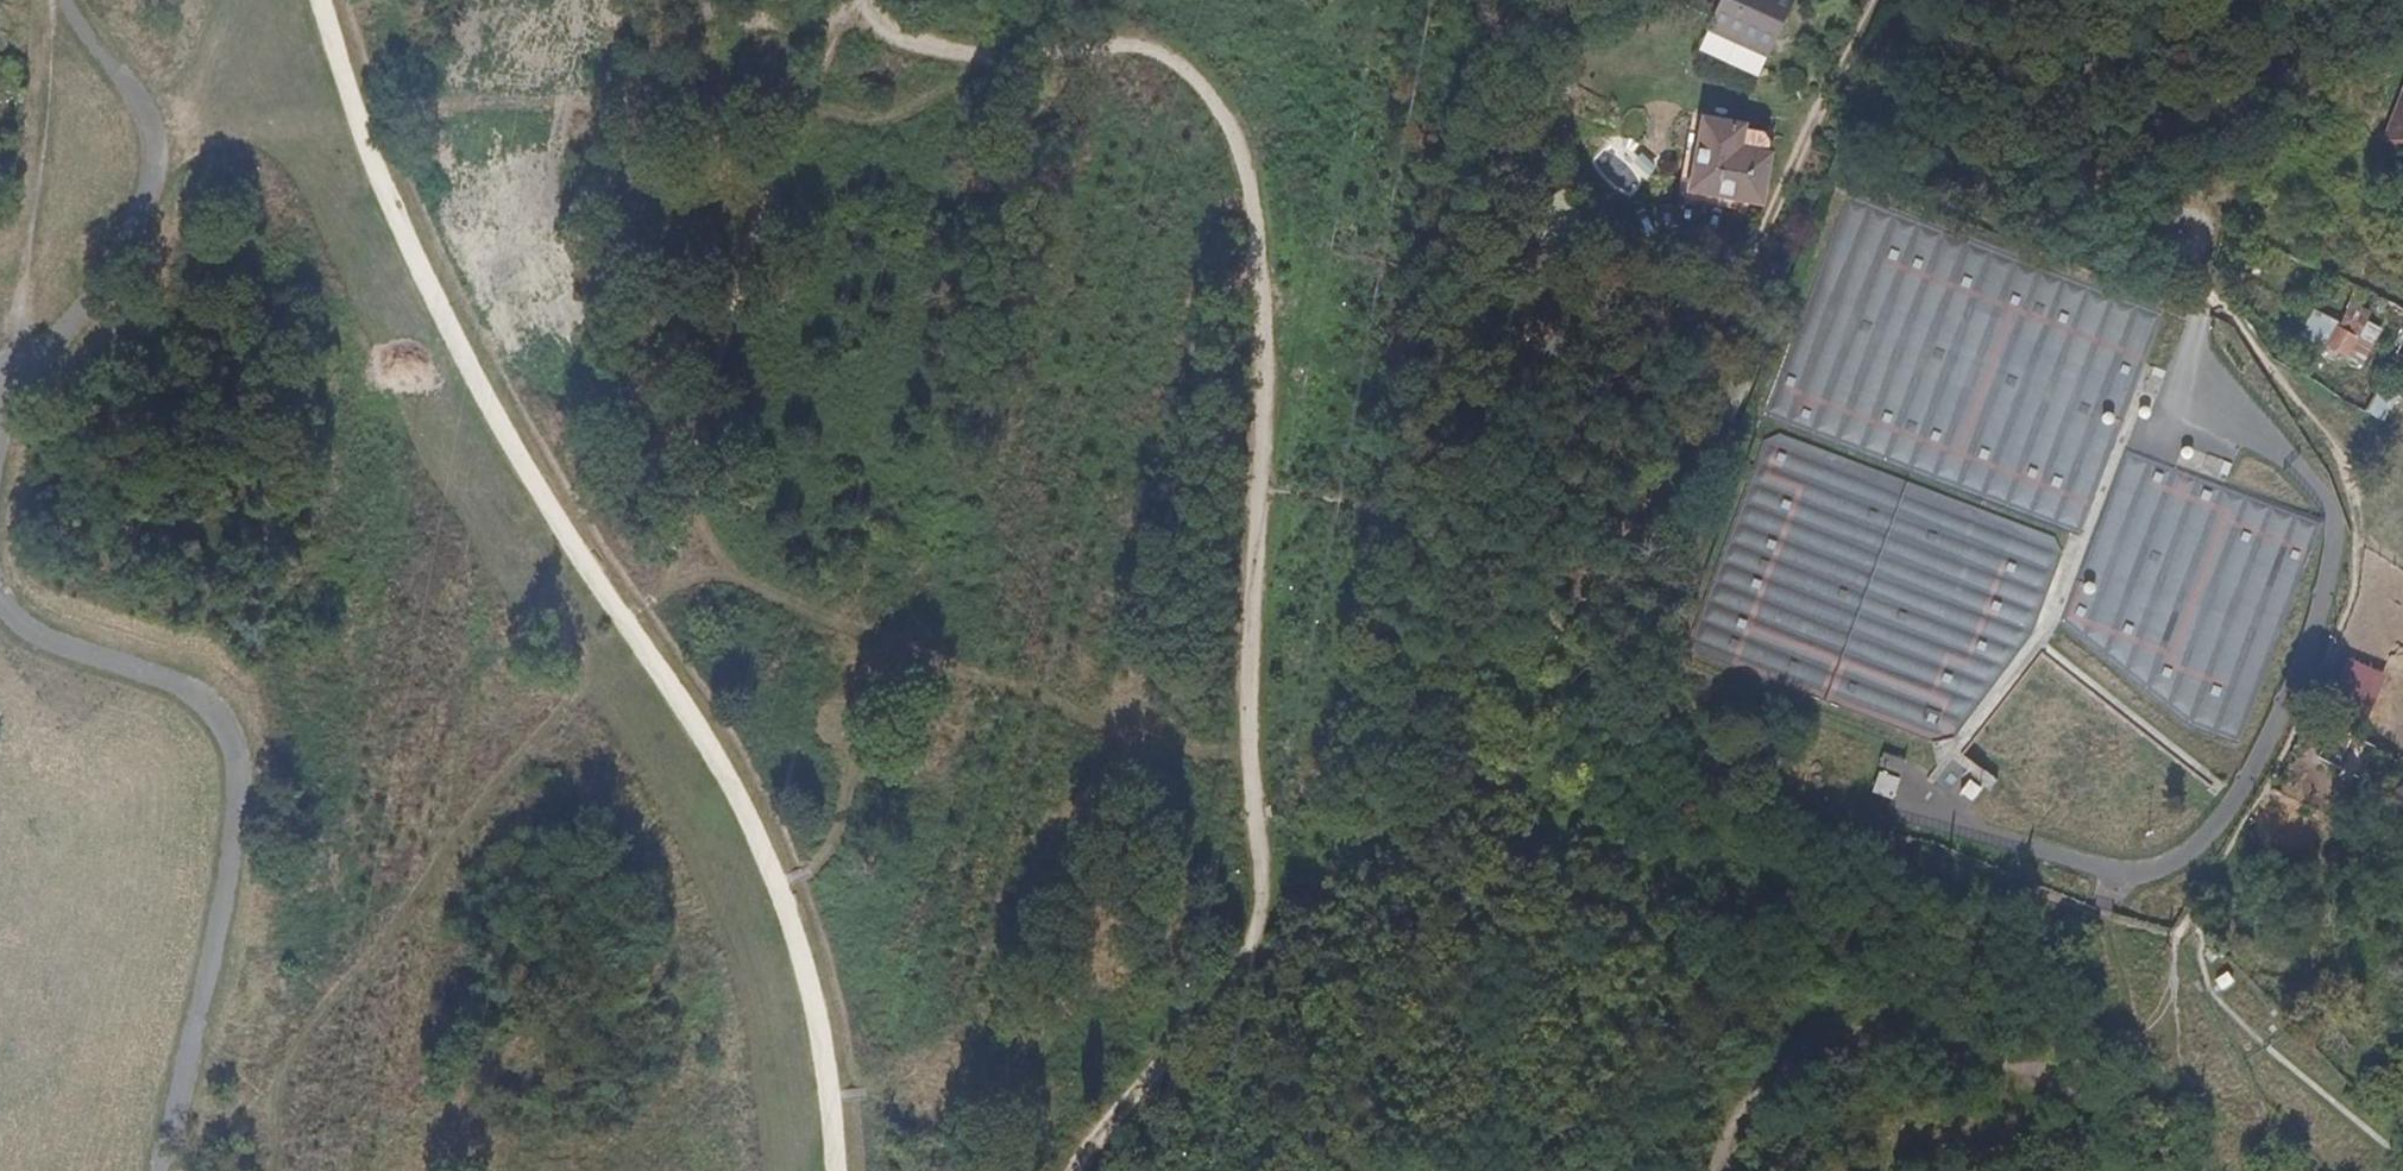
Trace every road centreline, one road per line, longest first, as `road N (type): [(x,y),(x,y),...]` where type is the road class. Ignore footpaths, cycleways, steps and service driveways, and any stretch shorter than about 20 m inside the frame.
road 1 (track): [(836,1170),(813,1000),(762,845),(445,319),(362,129),(321,0)]

